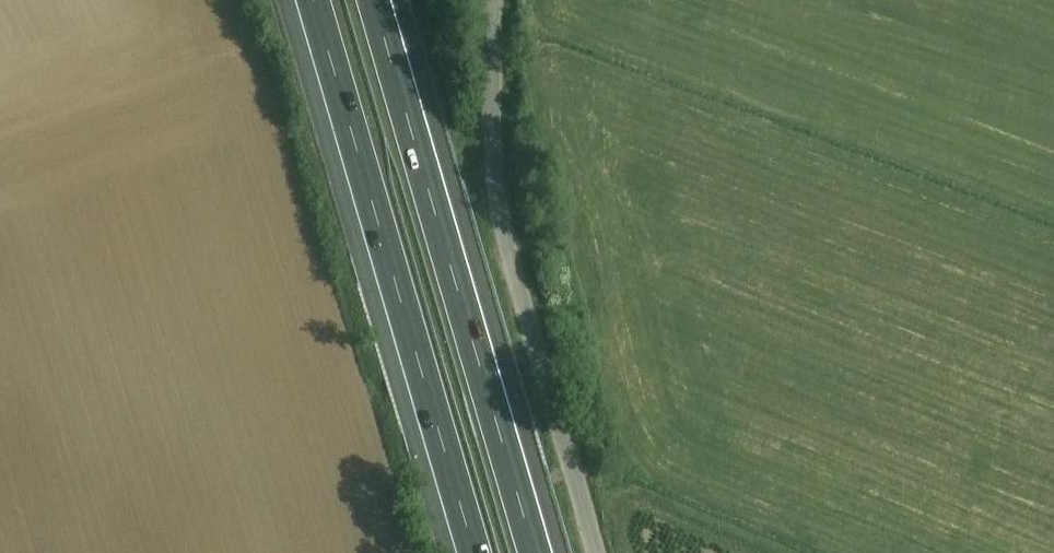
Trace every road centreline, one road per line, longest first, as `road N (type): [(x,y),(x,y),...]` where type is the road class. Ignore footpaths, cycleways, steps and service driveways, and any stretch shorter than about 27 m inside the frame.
road 1 (motorway): [(309,0),(473,552)]
road 2 (motorway): [(533,552),(373,0)]
road 3 (unclassified): [(597,552),(511,246),(492,150),(500,0)]

